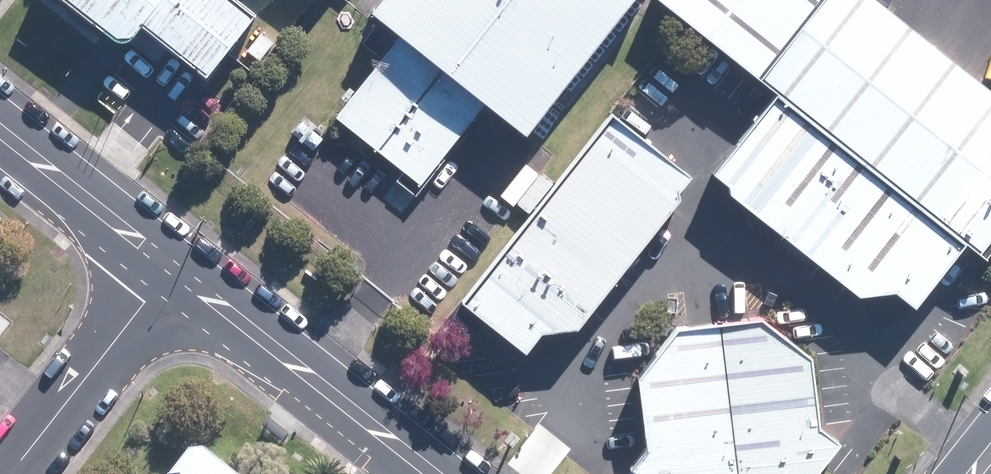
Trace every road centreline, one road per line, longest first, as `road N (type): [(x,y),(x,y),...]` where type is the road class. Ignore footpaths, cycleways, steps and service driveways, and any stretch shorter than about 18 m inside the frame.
road 1 (secondary): [(431,473),(174,270)]
road 2 (residential): [(13,473),(174,270)]
road 3 (secondary): [(174,270),(0,131)]

